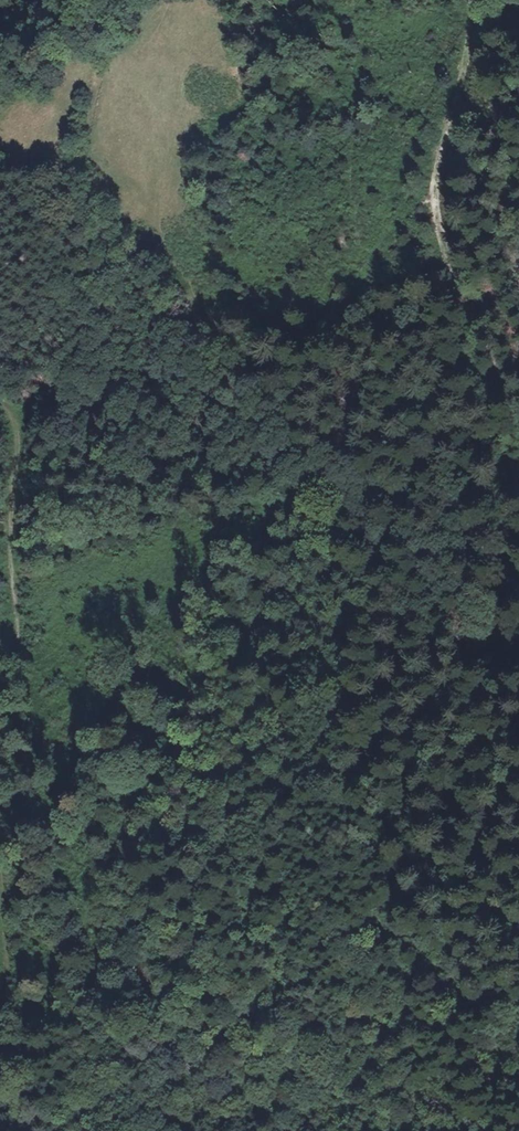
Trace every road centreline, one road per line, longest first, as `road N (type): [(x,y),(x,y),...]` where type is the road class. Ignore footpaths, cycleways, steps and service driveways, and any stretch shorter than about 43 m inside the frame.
road 1 (track): [(7,569),(53,476),(173,379),(202,306)]
road 2 (track): [(0,475),(7,494),(0,699)]

